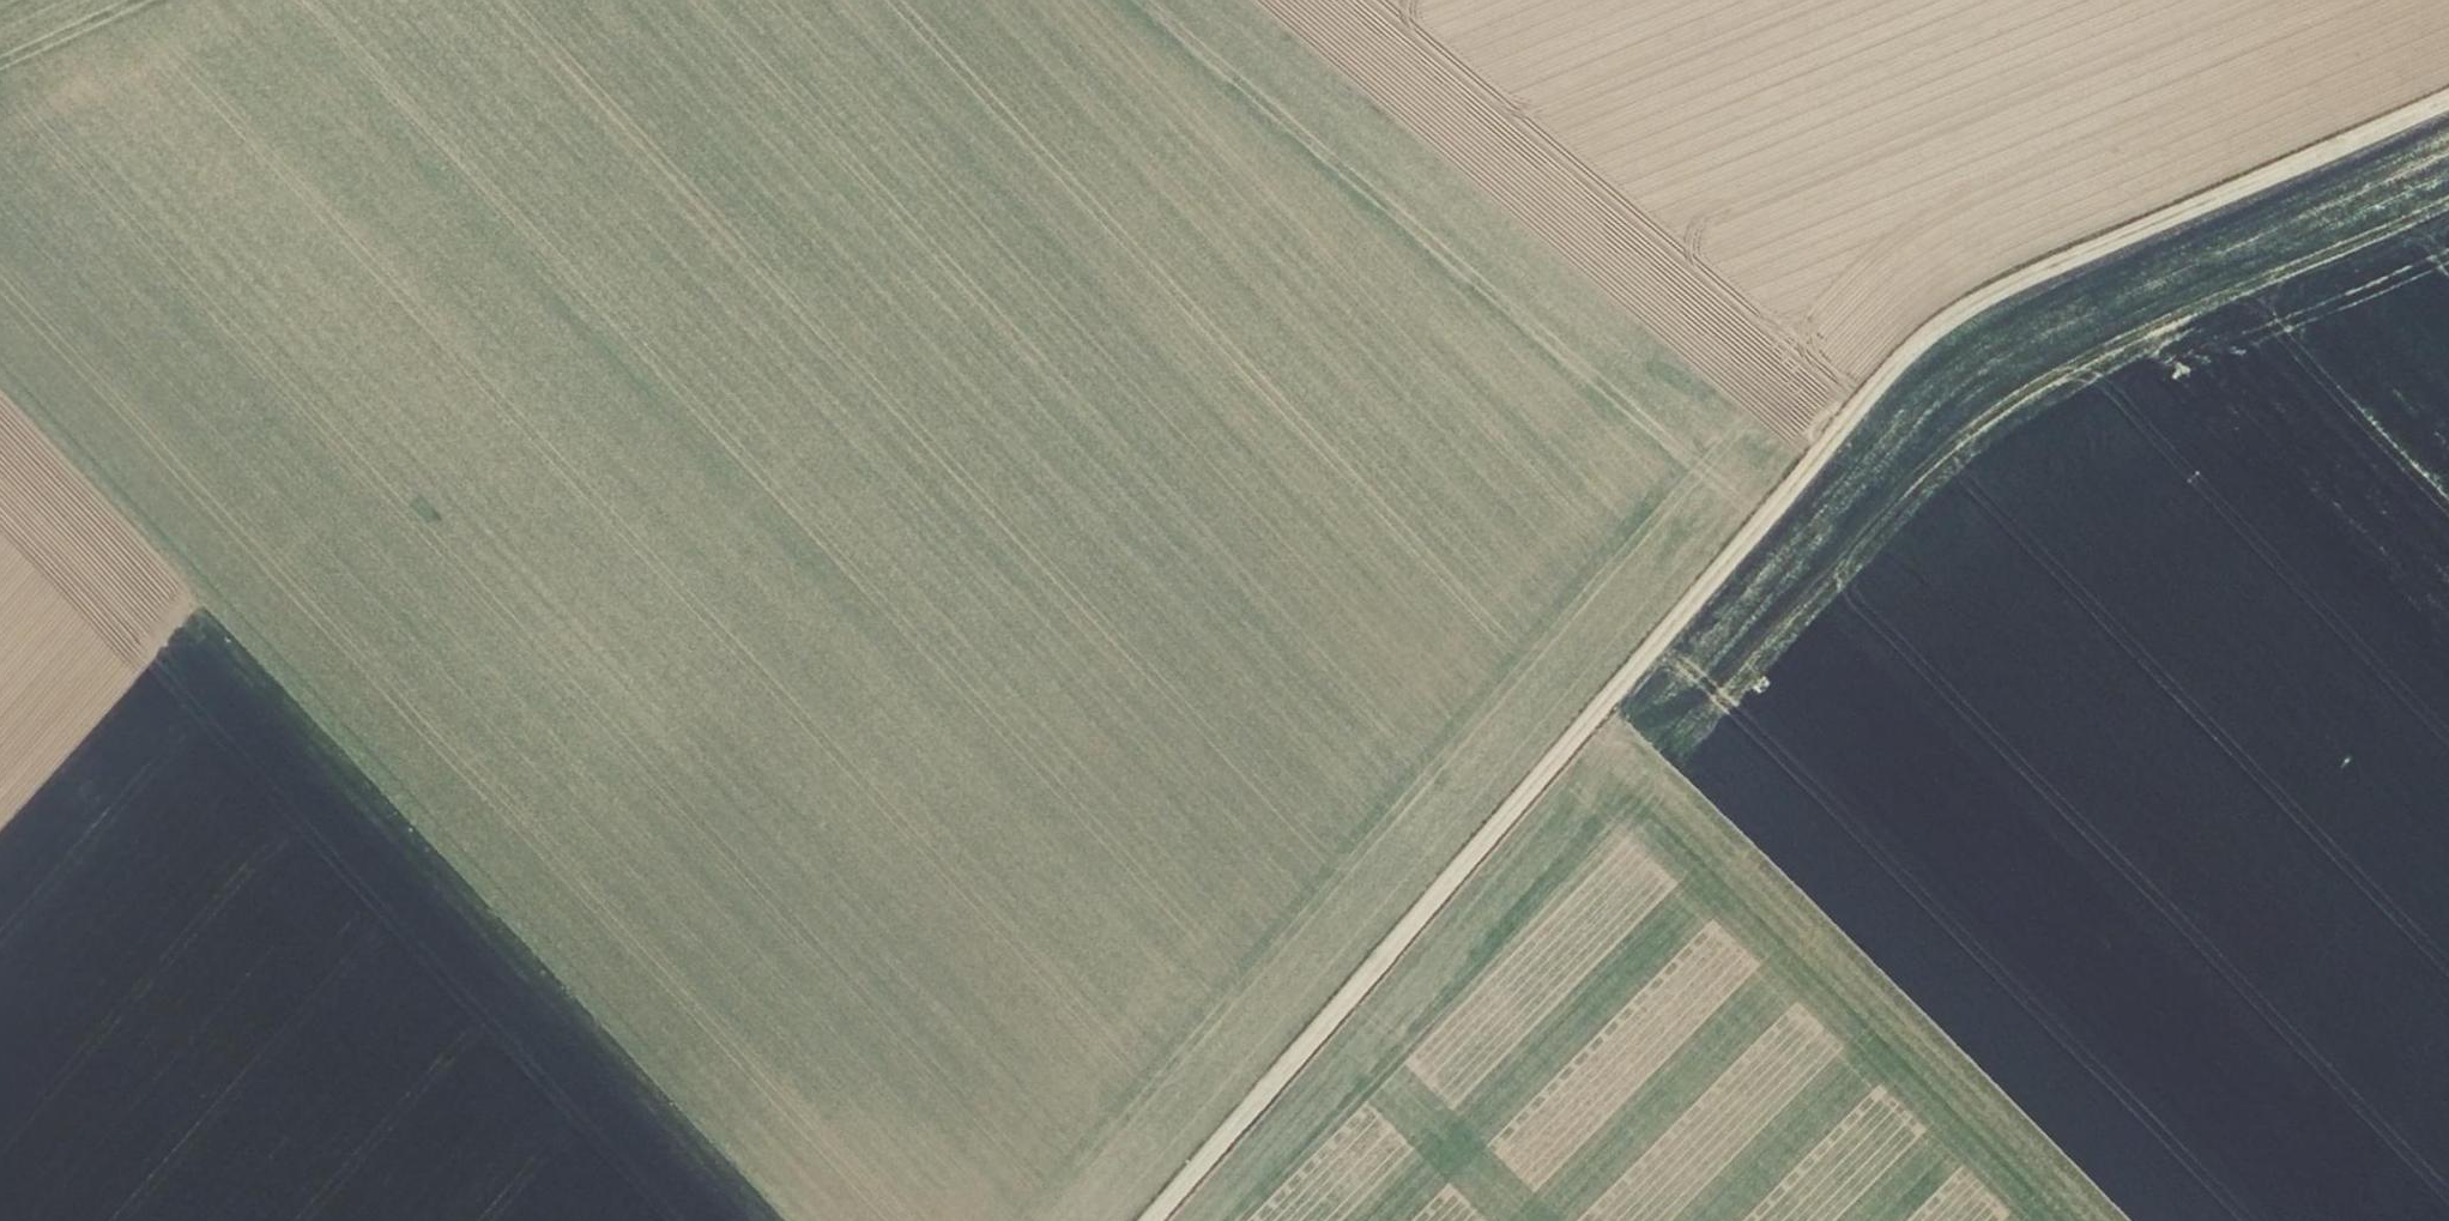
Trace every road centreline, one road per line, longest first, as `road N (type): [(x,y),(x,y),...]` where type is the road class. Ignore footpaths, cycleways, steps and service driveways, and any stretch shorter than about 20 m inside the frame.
road 1 (track): [(1590,724),(1921,319),(2448,91)]
road 2 (track): [(1590,724),(1153,1220)]

